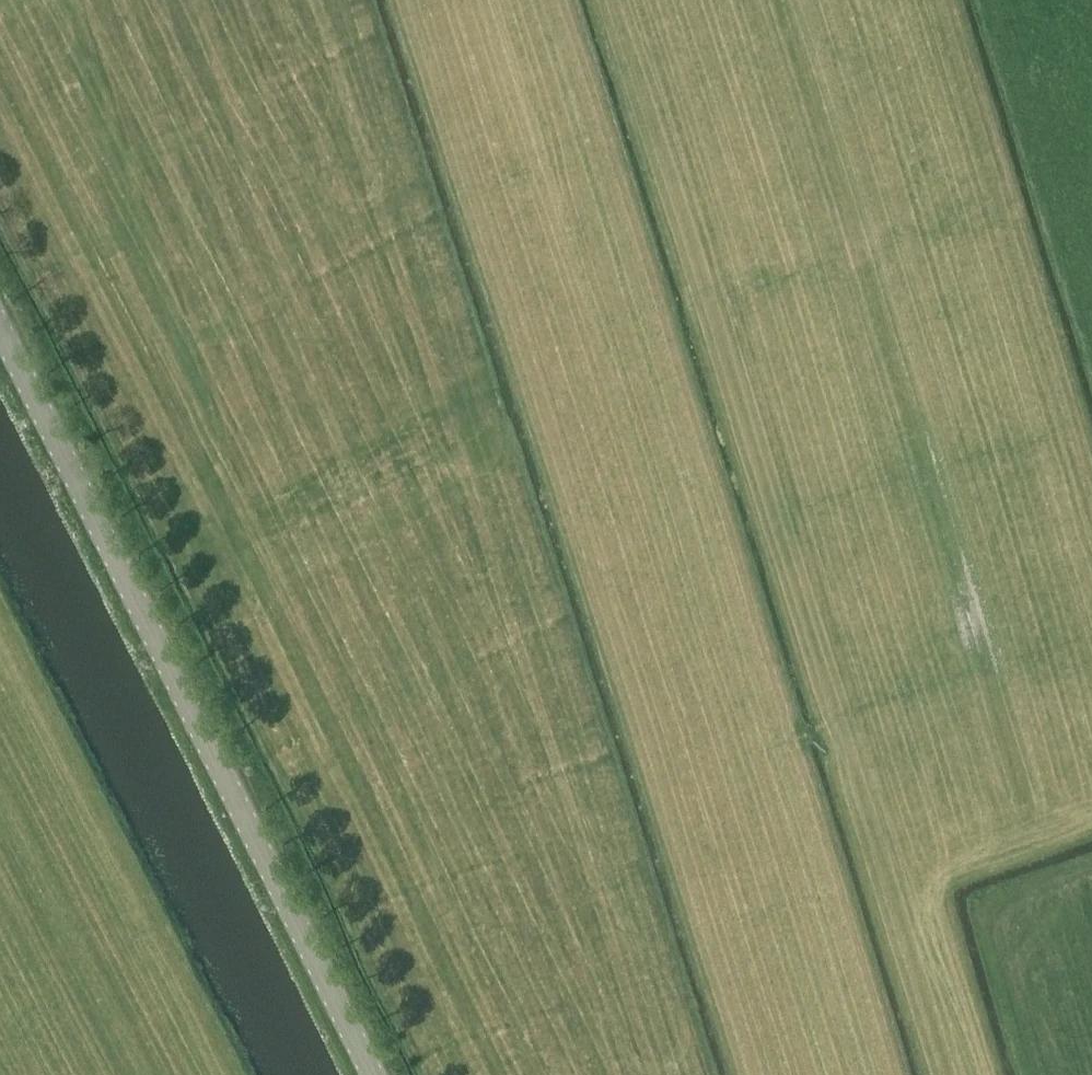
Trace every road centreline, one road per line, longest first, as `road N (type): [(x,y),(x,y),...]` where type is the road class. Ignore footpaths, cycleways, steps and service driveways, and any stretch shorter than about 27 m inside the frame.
road 1 (secondary): [(372,1074),(0,330)]

